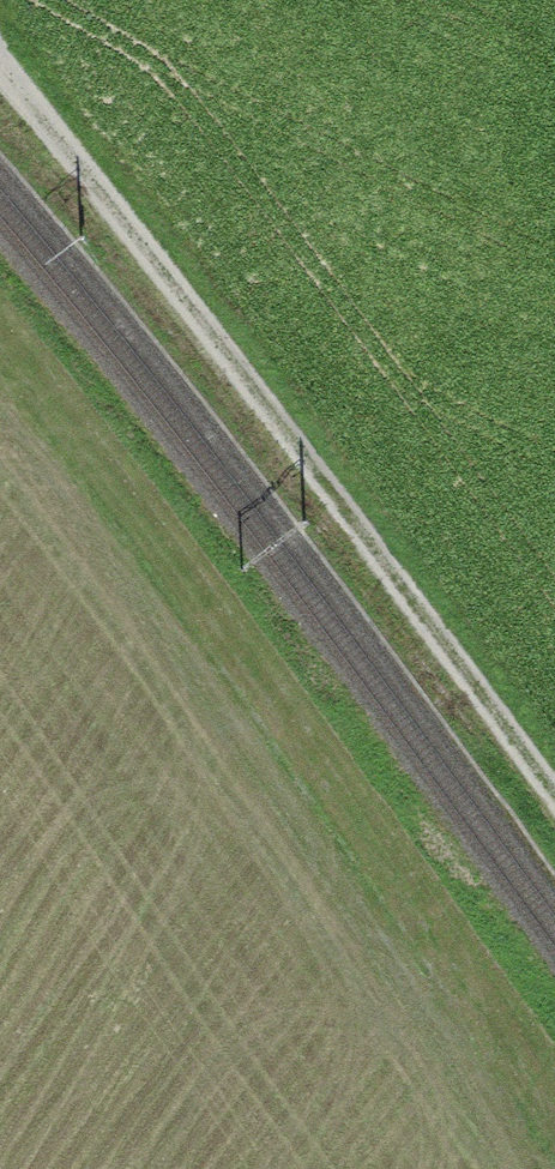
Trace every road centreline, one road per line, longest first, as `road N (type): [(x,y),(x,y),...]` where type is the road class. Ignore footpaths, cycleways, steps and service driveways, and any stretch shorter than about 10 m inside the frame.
road 1 (track): [(0,74),(554,815)]
road 2 (track): [(0,353),(85,452),(554,1079)]
road 3 (track): [(312,751),(0,1100)]

